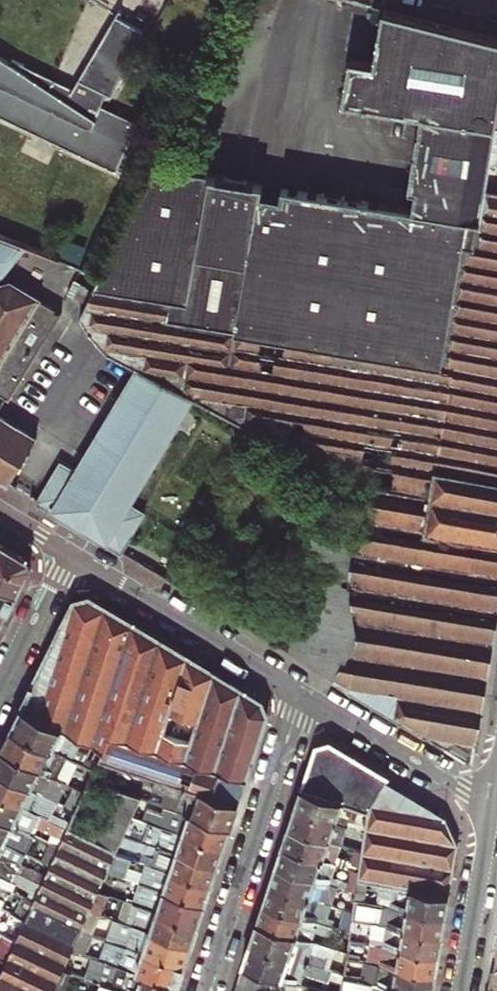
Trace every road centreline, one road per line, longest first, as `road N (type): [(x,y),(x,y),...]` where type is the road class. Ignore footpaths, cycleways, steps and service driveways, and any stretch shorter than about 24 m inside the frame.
road 1 (residential): [(301,691),(203,990)]
road 2 (residential): [(70,555),(301,691)]
road 3 (residential): [(301,691),(492,806)]
road 4 (residential): [(461,990),(492,806)]
road 5 (residential): [(0,695),(70,555)]

